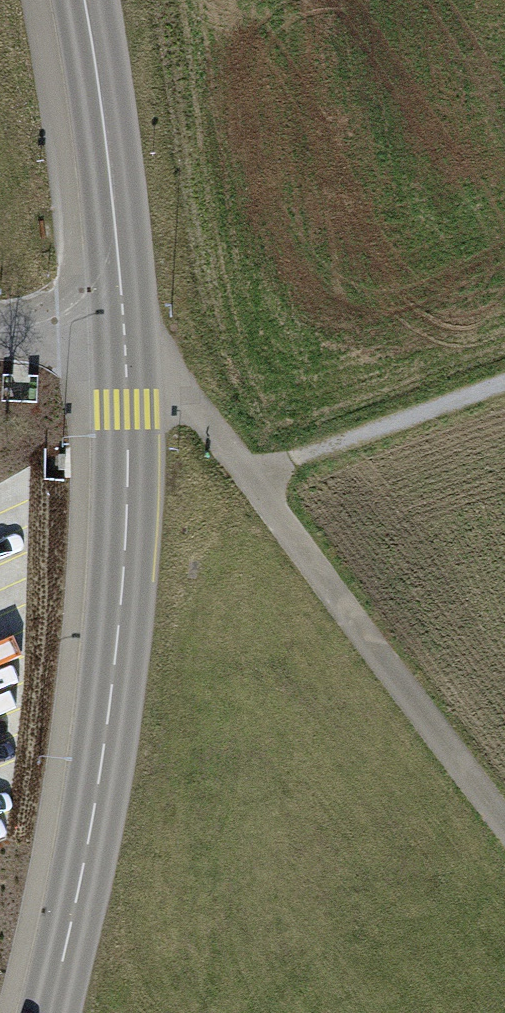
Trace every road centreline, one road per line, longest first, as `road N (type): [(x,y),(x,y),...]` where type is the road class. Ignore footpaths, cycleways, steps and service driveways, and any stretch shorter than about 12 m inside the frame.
road 1 (track): [(504,821),(177,380),(123,341)]
road 2 (tertiary): [(50,1012),(107,733),(120,617)]
road 3 (tertiary): [(83,0),(104,100),(123,341)]
road 4 (tertiary): [(123,341),(120,617)]
road 5 (track): [(251,476),(504,385)]
road 6 (residential): [(123,341),(0,333)]

